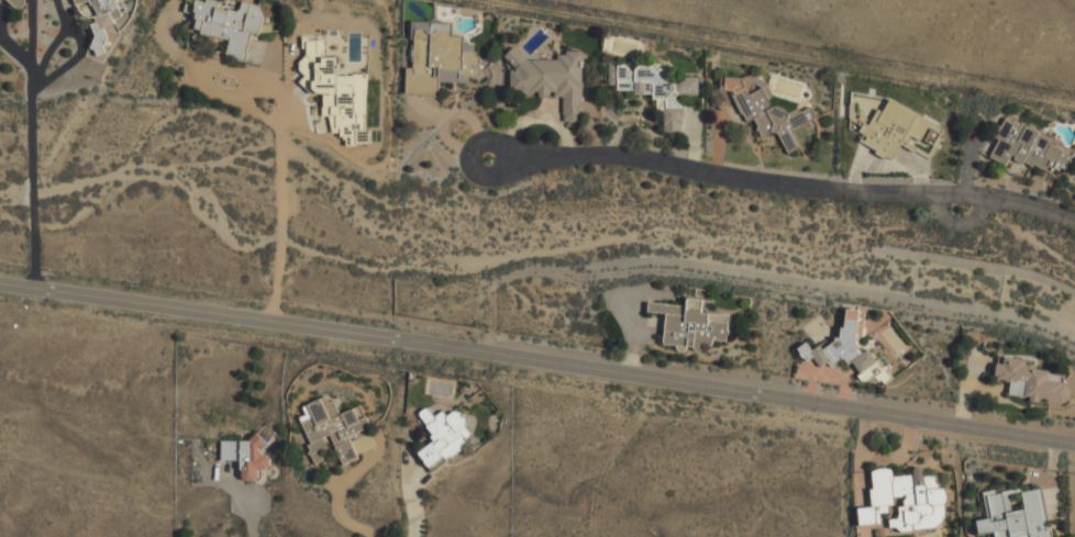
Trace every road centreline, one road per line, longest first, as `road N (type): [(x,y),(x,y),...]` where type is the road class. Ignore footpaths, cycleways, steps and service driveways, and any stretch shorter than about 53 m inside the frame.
road 1 (tertiary): [(0,287),(1074,449)]
road 2 (residential): [(1074,218),(998,199),(807,189),(621,155),(488,155)]
road 3 (residential): [(31,0),(24,291)]

